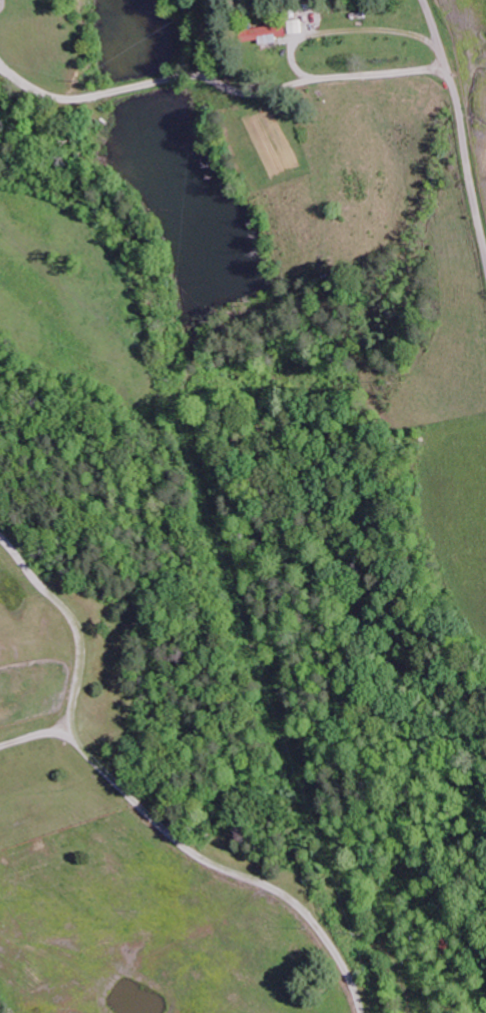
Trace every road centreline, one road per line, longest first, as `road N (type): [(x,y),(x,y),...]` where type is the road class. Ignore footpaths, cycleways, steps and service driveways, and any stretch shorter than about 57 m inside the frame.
road 1 (residential): [(485,253),(458,103),(422,0)]

